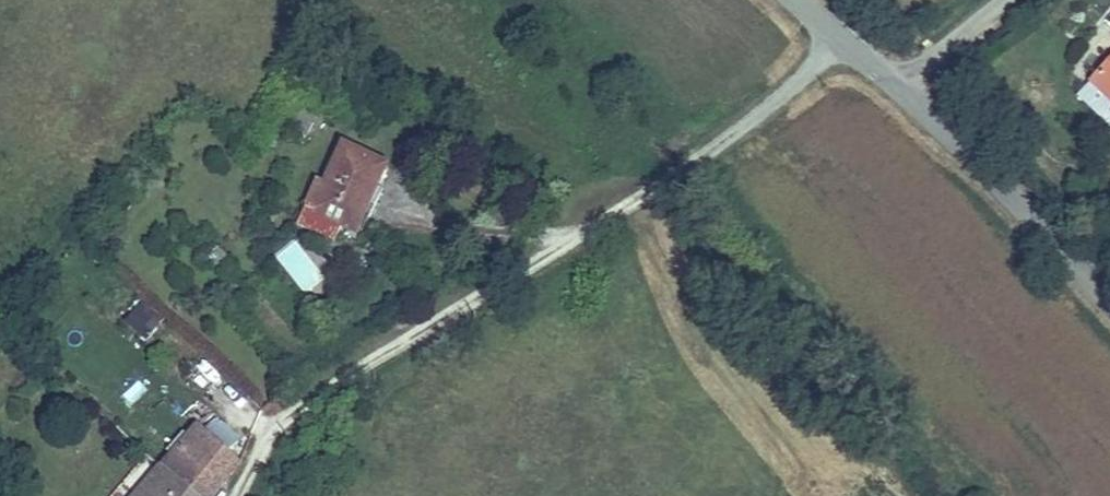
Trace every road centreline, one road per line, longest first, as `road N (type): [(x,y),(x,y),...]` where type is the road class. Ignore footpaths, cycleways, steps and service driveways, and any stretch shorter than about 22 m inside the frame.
road 1 (track): [(839,34),(746,124),(284,403),(267,441),(262,495)]
road 2 (tertiary): [(1109,299),(900,89)]
road 3 (unclassified): [(1003,0),(900,89)]
road 4 (tertiary): [(900,89),(801,0)]

